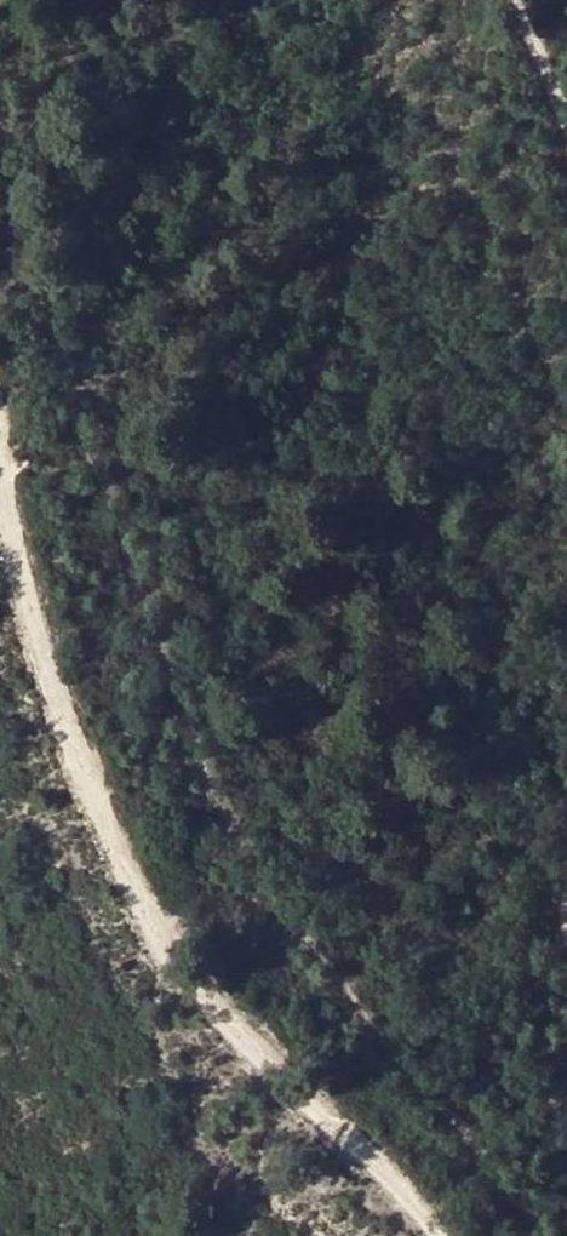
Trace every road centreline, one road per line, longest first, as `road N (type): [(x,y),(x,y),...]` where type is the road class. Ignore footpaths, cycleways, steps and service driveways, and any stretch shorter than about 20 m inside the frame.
road 1 (track): [(566,118),(550,41),(529,0)]

